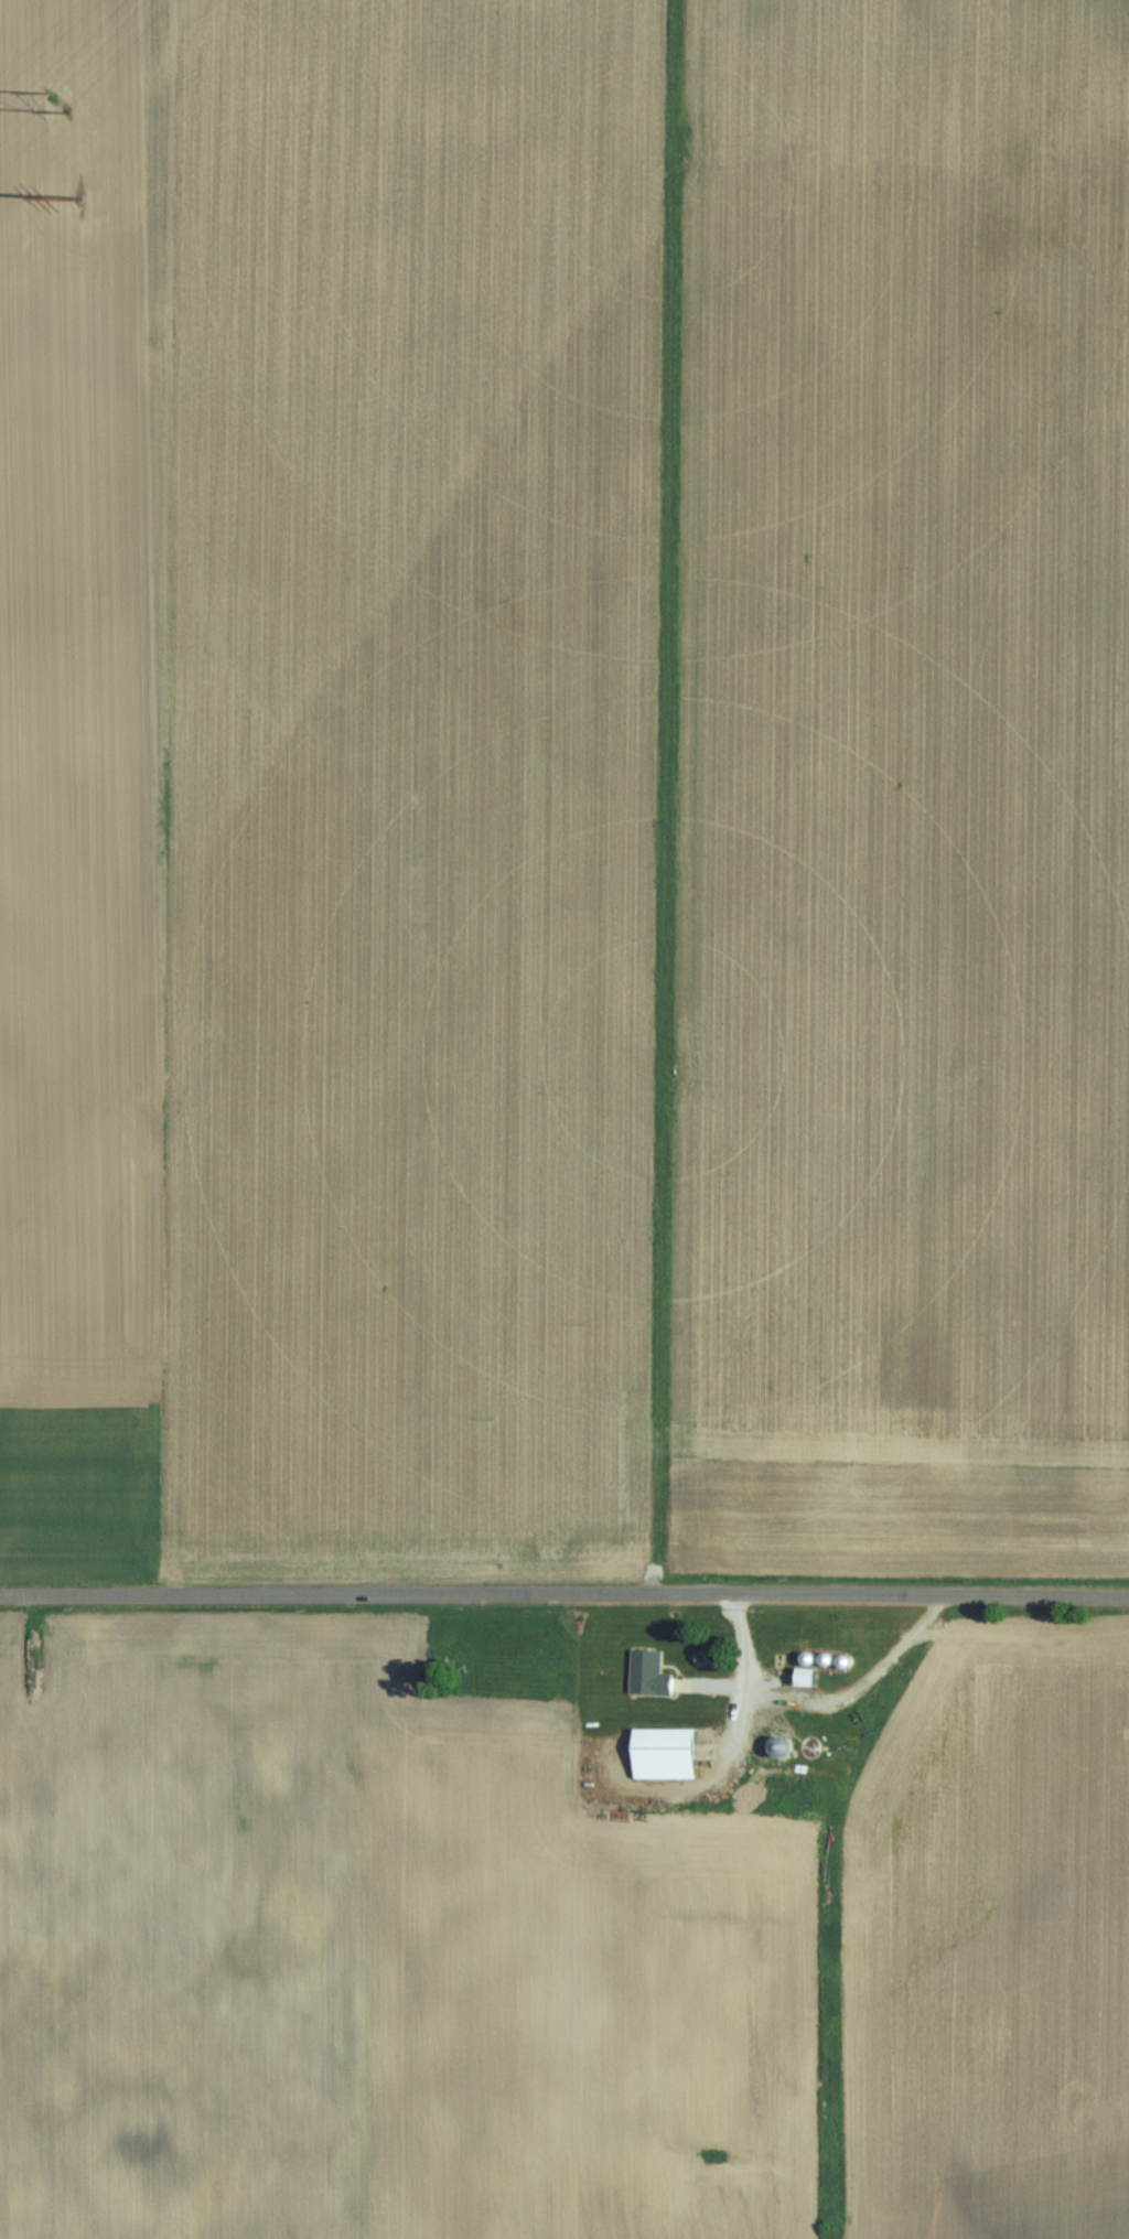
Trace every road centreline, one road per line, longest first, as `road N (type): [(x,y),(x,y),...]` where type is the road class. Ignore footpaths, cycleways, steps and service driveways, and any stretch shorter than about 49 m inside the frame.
road 1 (residential): [(0,1595),(1128,1595)]

